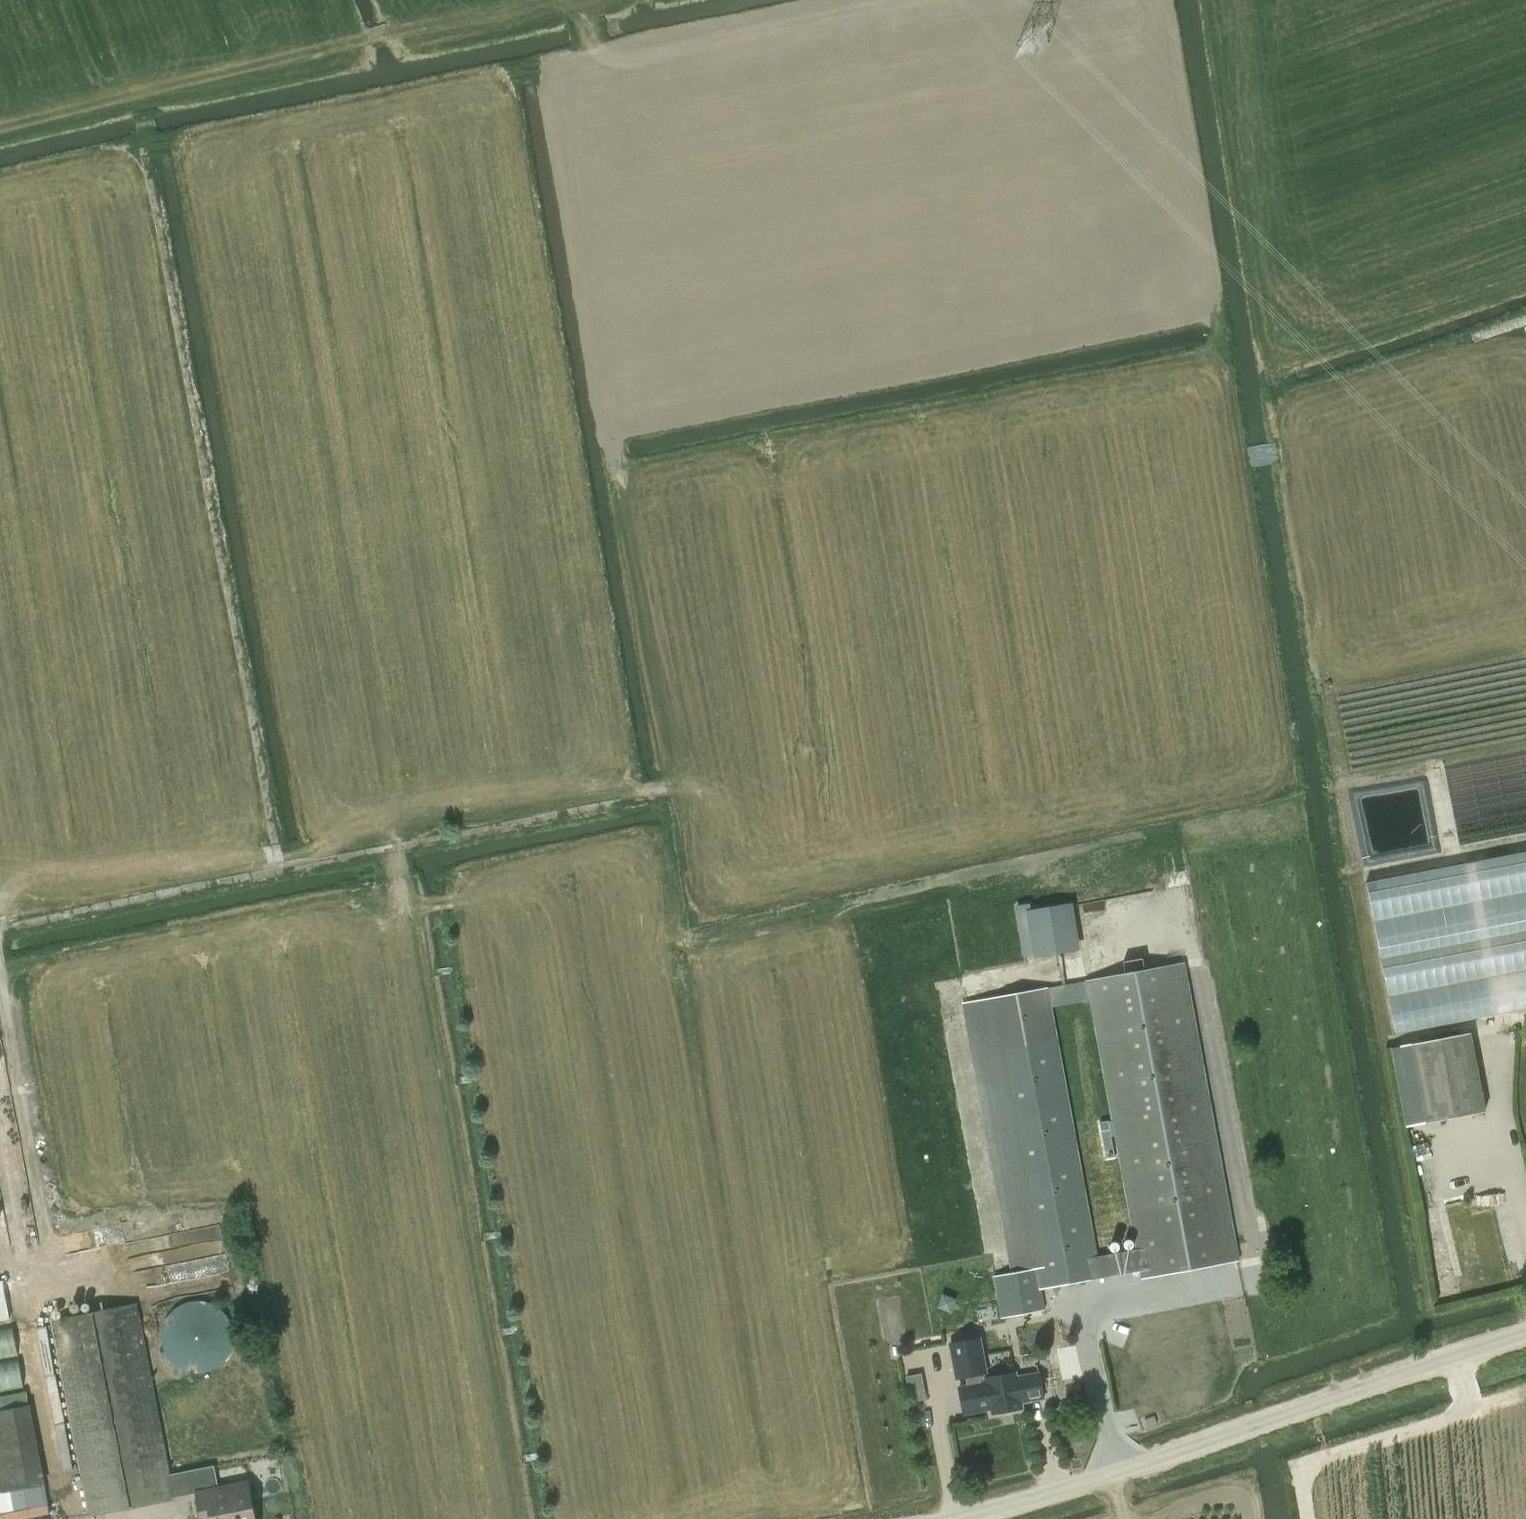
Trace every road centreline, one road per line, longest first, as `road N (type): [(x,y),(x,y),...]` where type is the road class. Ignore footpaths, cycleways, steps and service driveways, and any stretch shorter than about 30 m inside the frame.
road 1 (unclassified): [(960,1518),(1151,1468),(1277,1414),(1525,1334)]

